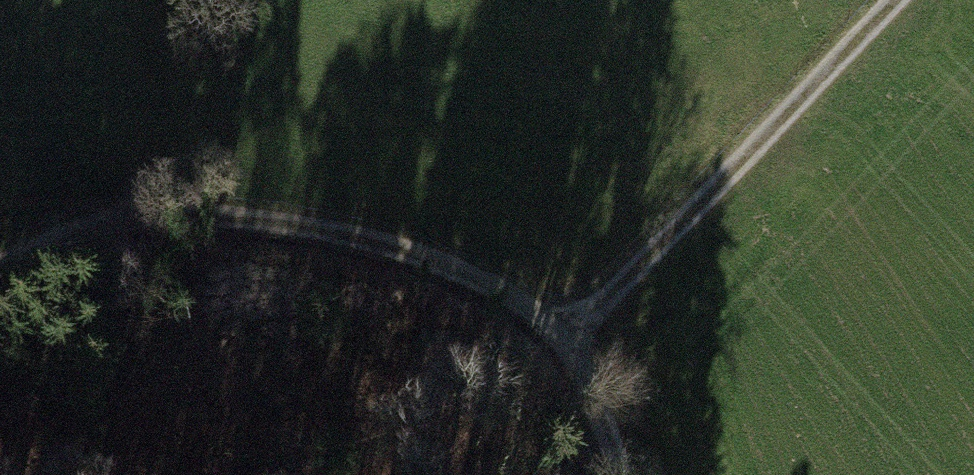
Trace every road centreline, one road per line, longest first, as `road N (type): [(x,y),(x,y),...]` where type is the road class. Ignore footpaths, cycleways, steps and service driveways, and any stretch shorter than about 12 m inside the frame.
road 1 (track): [(606,474),(569,344),(399,247),(185,215),(79,227),(0,265)]
road 2 (track): [(569,344),(893,0)]
road 3 (track): [(79,227),(0,8)]

